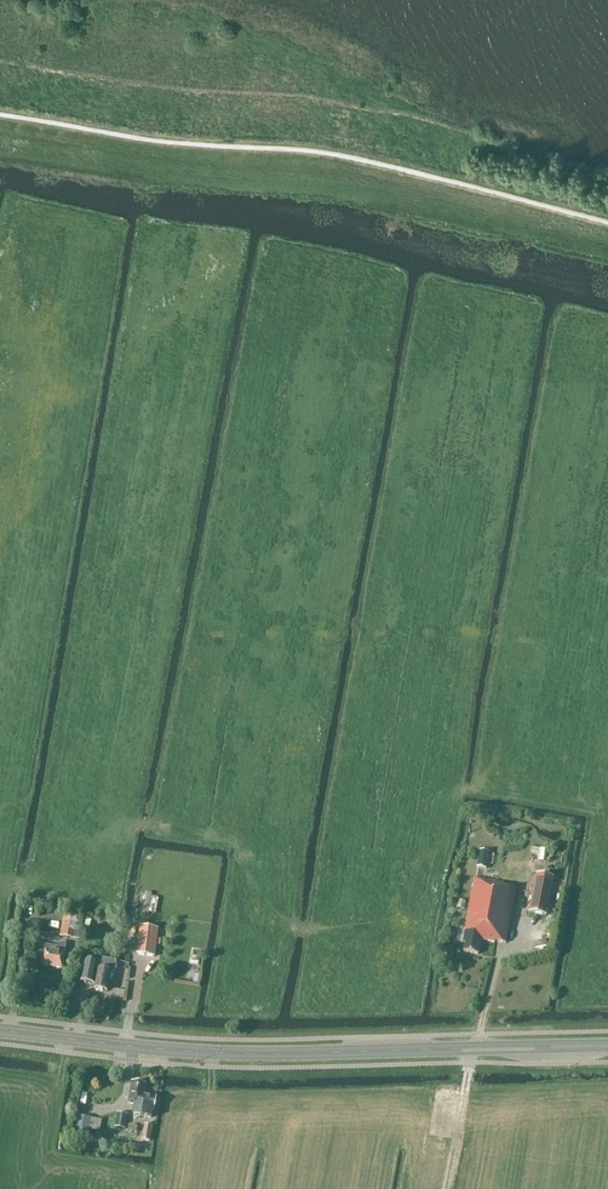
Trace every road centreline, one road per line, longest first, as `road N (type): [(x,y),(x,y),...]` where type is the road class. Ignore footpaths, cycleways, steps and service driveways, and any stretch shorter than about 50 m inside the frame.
road 1 (secondary): [(607,1046),(187,1054),(0,1033)]

